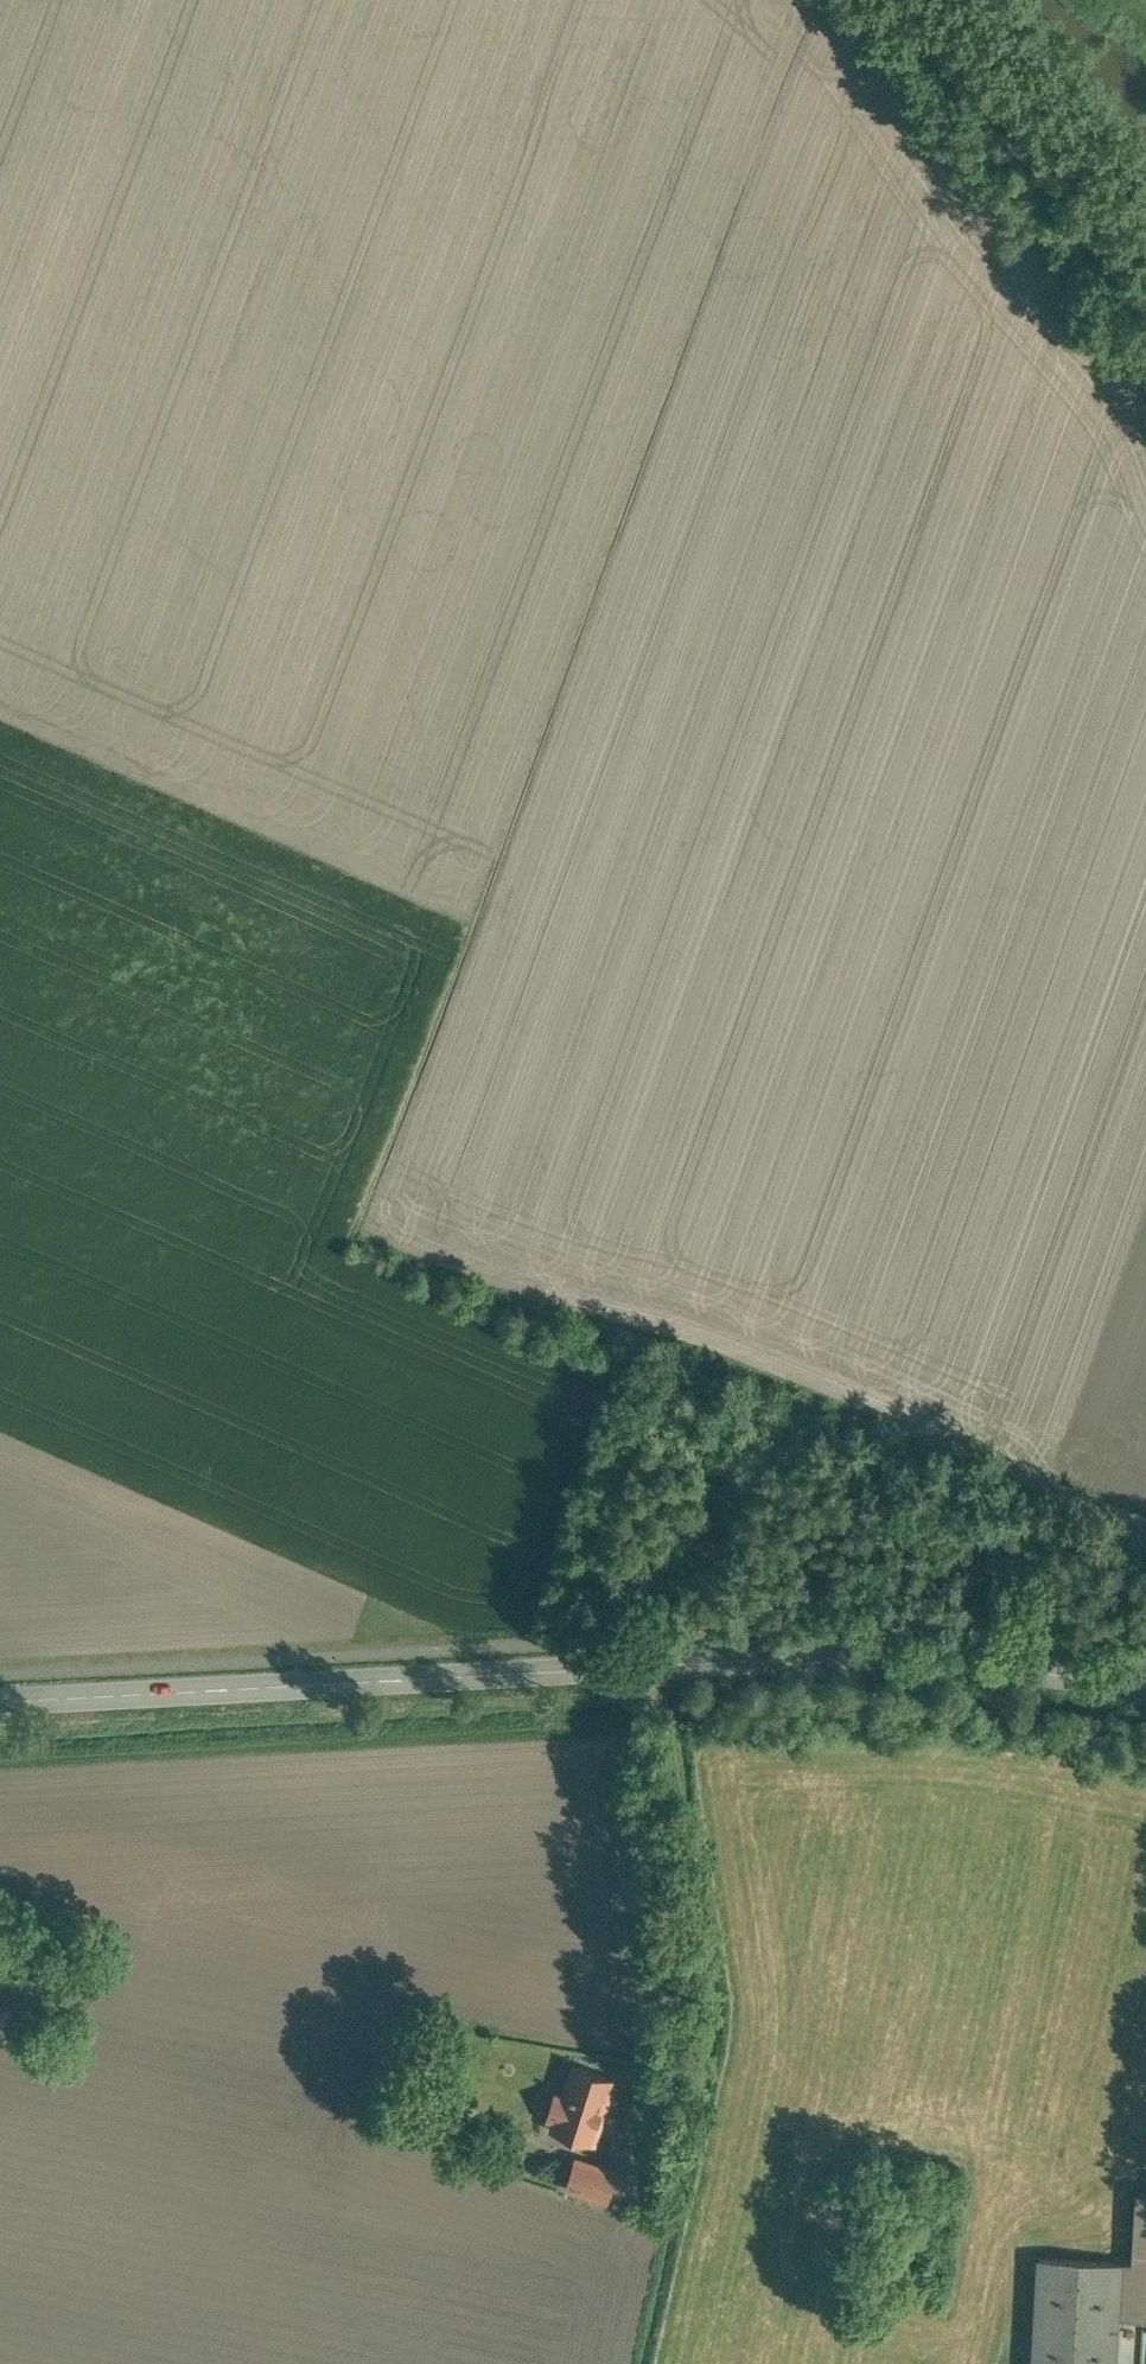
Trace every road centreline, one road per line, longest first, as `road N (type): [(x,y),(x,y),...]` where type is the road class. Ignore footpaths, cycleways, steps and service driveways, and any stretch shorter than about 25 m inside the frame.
road 1 (secondary): [(1145,1693),(906,1656),(0,1702)]

